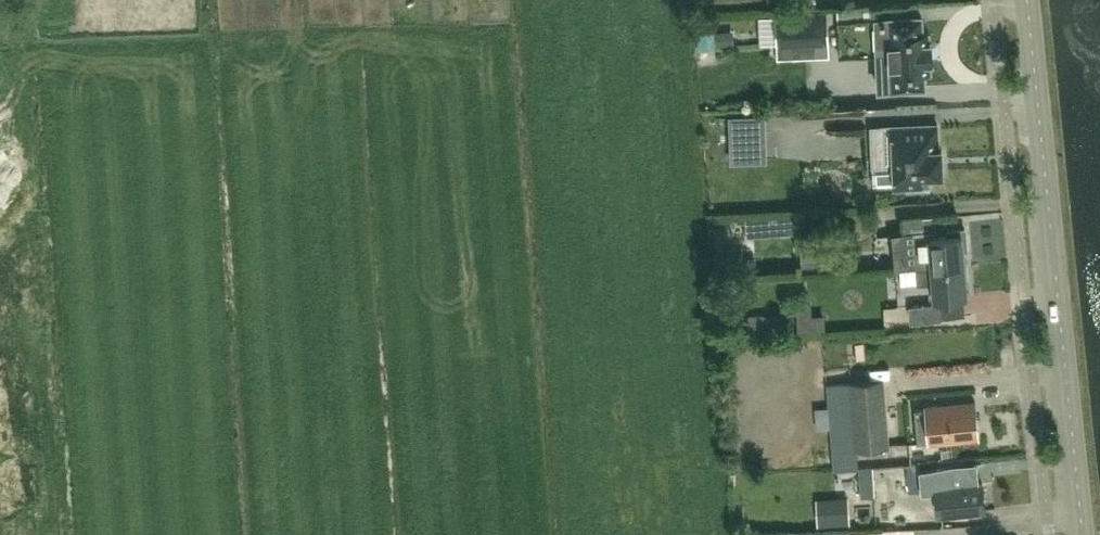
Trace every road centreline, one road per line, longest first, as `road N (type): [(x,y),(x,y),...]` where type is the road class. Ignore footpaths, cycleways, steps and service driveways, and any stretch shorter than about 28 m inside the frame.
road 1 (tertiary): [(1082,534),(1027,0)]

